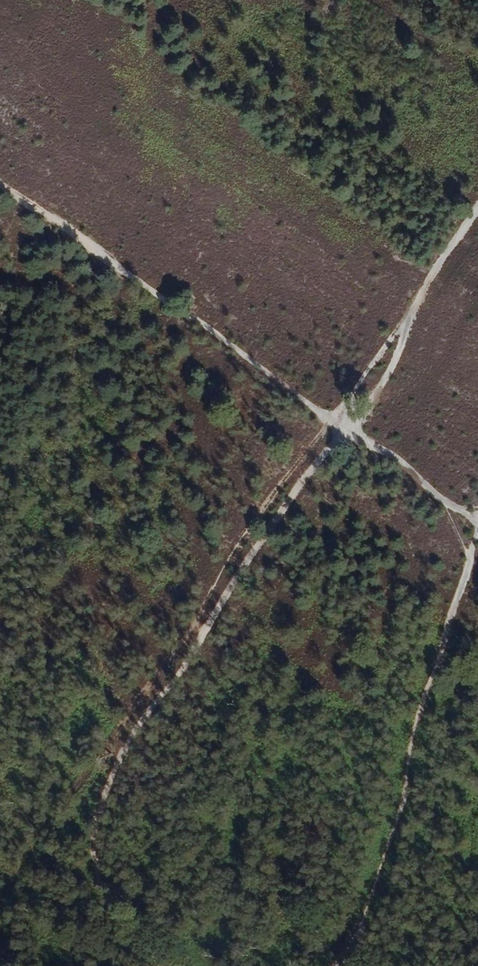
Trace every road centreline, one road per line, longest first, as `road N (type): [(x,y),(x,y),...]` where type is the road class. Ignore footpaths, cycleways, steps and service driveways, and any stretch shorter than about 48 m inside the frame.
road 1 (track): [(340,424),(116,771),(95,845),(108,897),(159,965)]
road 2 (track): [(340,424),(245,521),(0,904)]
road 3 (track): [(477,524),(0,179)]
road 4 (track): [(340,424),(477,222)]

